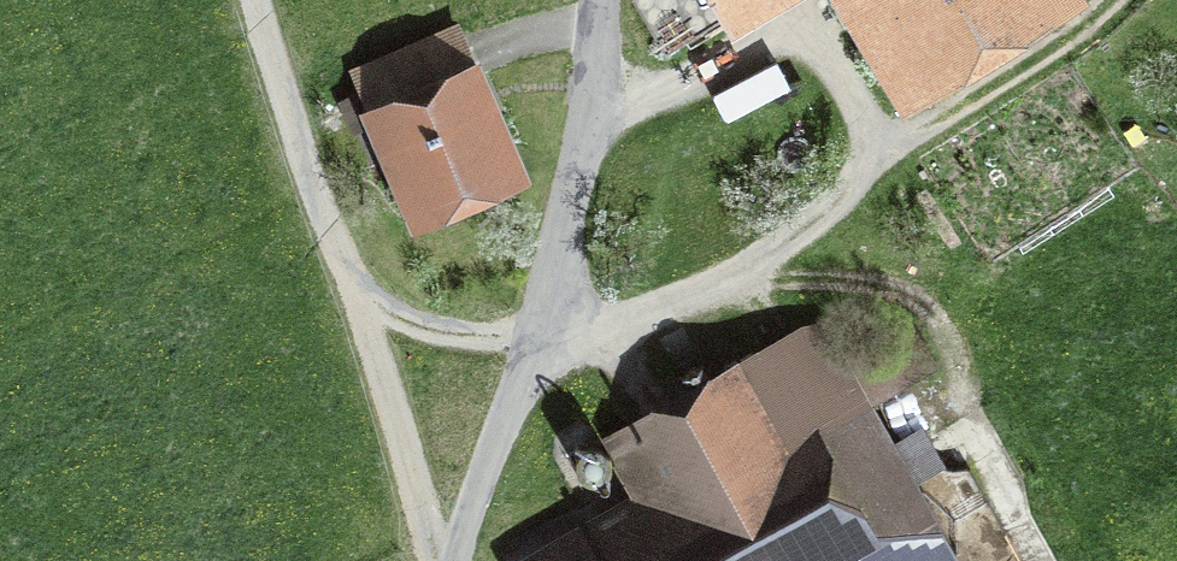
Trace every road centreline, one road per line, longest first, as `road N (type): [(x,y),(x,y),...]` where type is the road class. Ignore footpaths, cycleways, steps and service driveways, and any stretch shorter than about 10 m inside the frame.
road 1 (track): [(342,277),(403,311),(538,341),(659,300),(769,251),(967,100),(1099,25),(1120,0)]
road 2 (track): [(250,0),(441,560)]
road 3 (track): [(602,0),(538,341),(456,560)]

